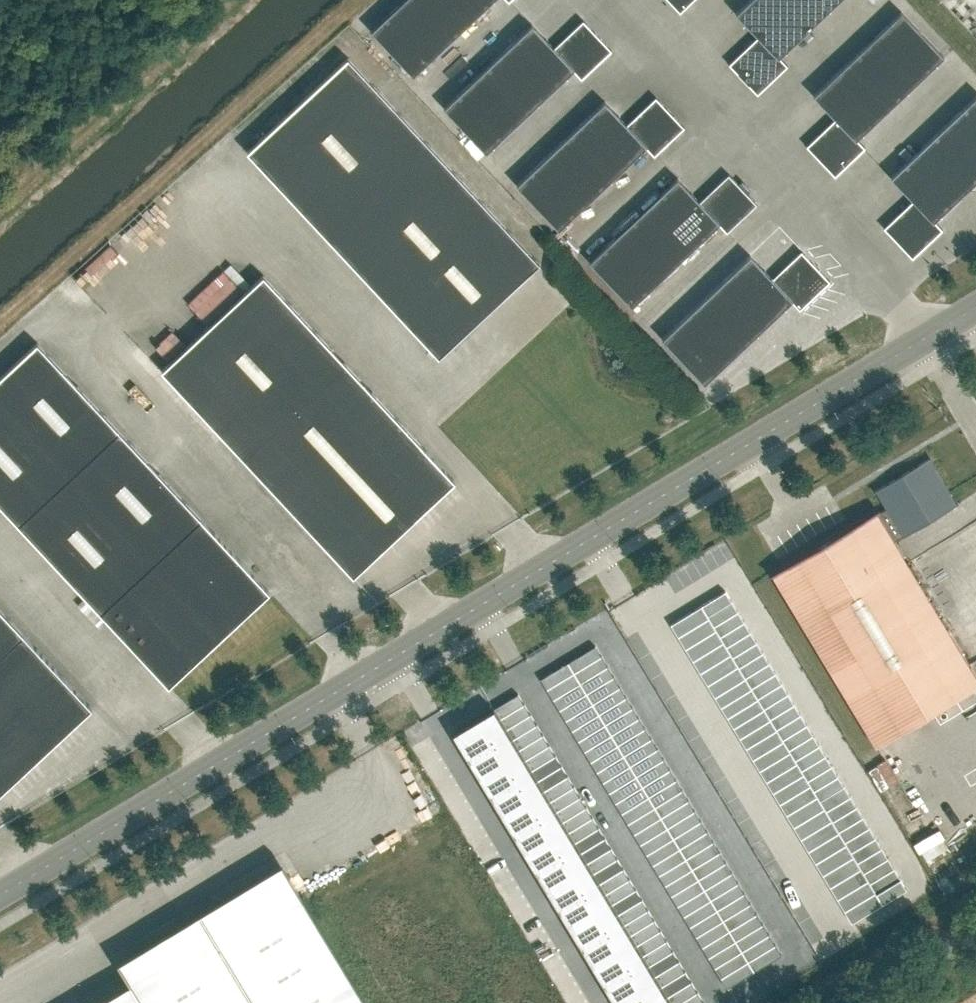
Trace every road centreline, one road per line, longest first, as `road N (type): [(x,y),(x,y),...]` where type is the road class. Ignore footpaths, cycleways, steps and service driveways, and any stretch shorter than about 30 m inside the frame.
road 1 (tertiary): [(975,307),(0,893)]
road 2 (unclassified): [(855,1002),(975,930)]

